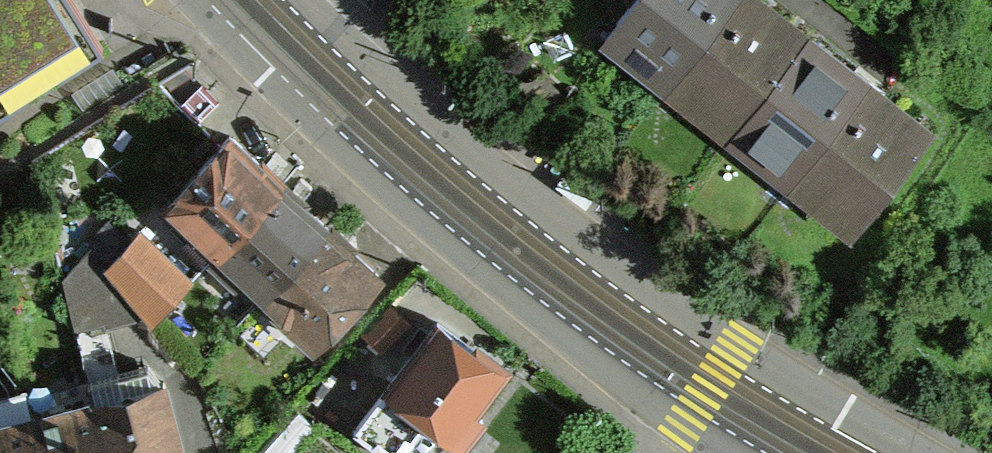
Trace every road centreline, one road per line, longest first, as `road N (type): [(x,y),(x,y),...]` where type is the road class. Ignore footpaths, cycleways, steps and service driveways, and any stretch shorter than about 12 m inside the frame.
road 1 (primary): [(834,411),(733,350),(522,193),(305,0)]
road 2 (primary): [(234,54),(465,263),(725,452)]

